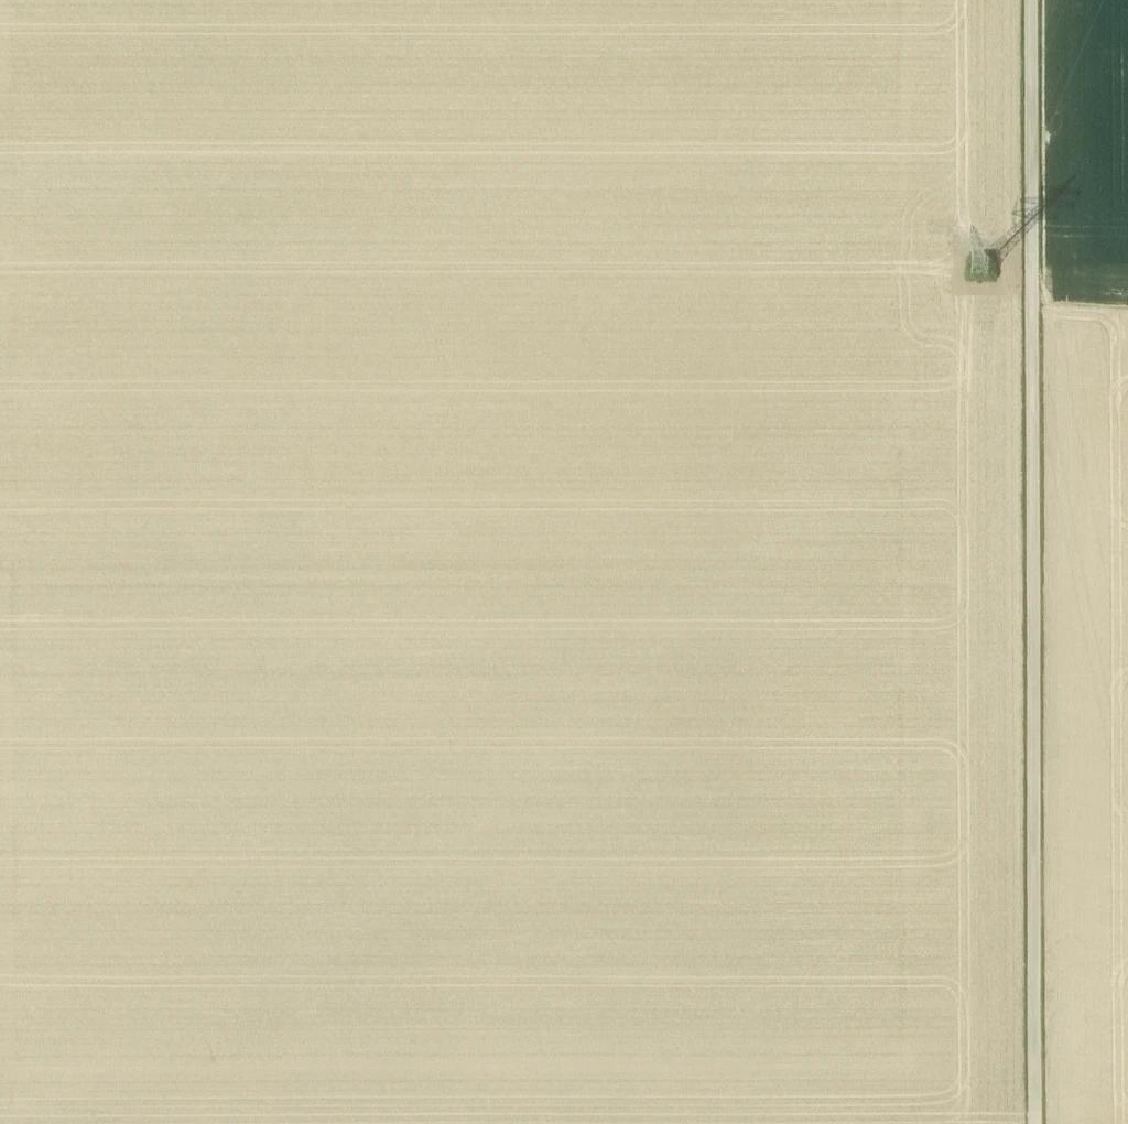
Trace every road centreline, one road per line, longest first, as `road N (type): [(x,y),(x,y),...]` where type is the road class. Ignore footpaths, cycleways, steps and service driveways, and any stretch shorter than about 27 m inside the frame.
road 1 (track): [(1036,1123),(1032,0)]

